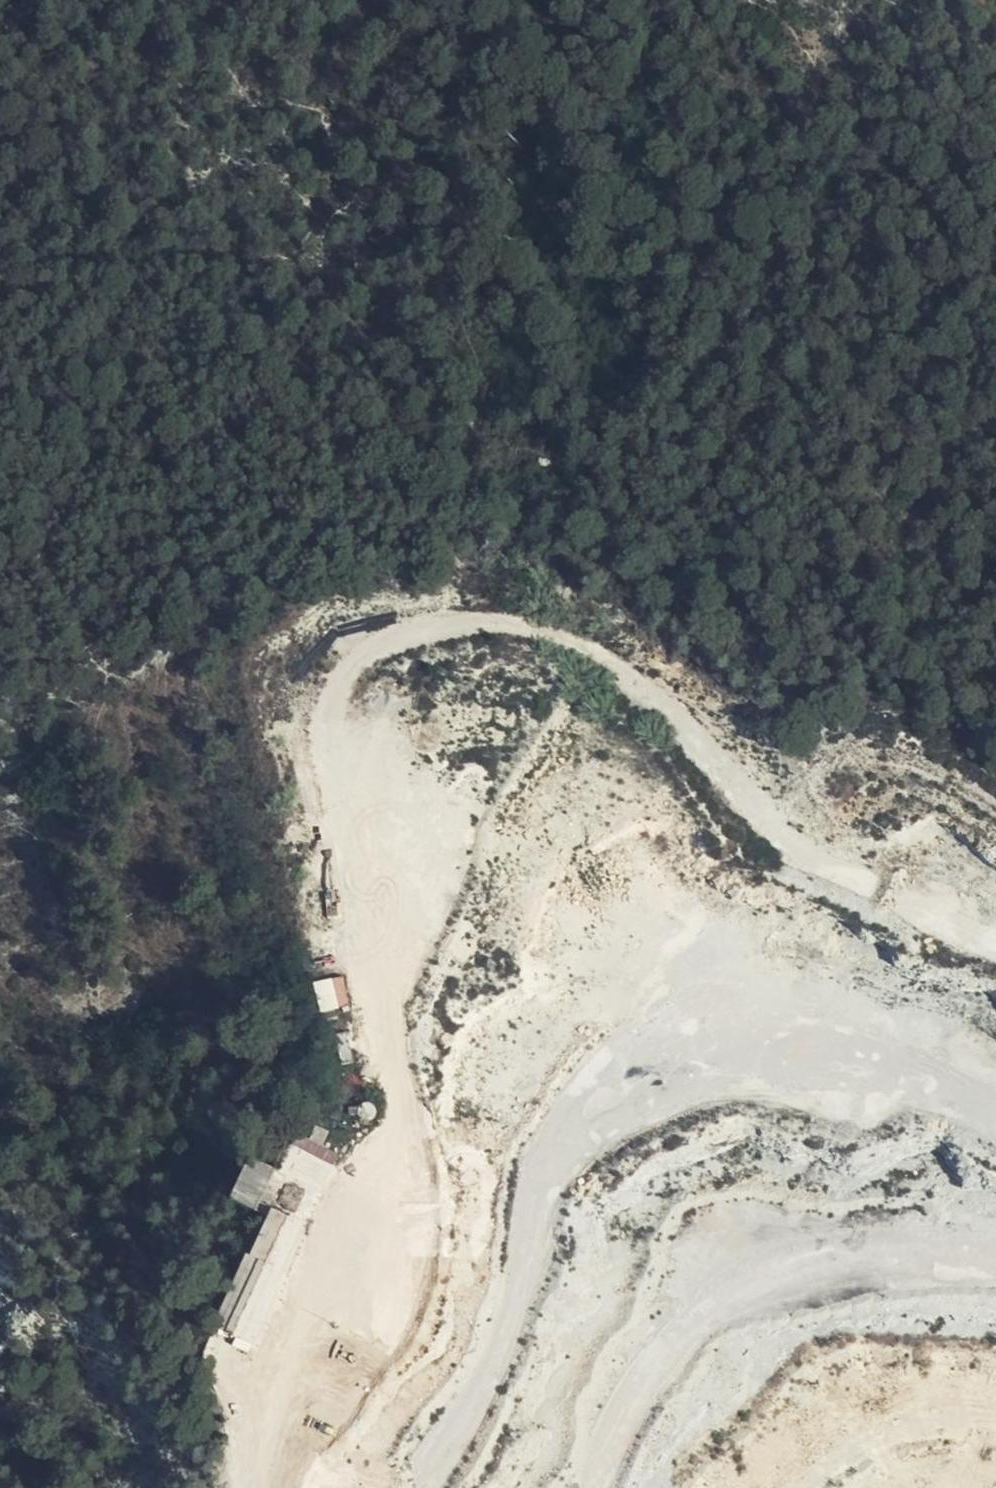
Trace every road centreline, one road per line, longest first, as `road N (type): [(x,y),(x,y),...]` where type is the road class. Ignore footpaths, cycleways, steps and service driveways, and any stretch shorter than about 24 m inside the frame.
road 1 (track): [(695,964),(505,1104),(299,1337),(232,1487)]

